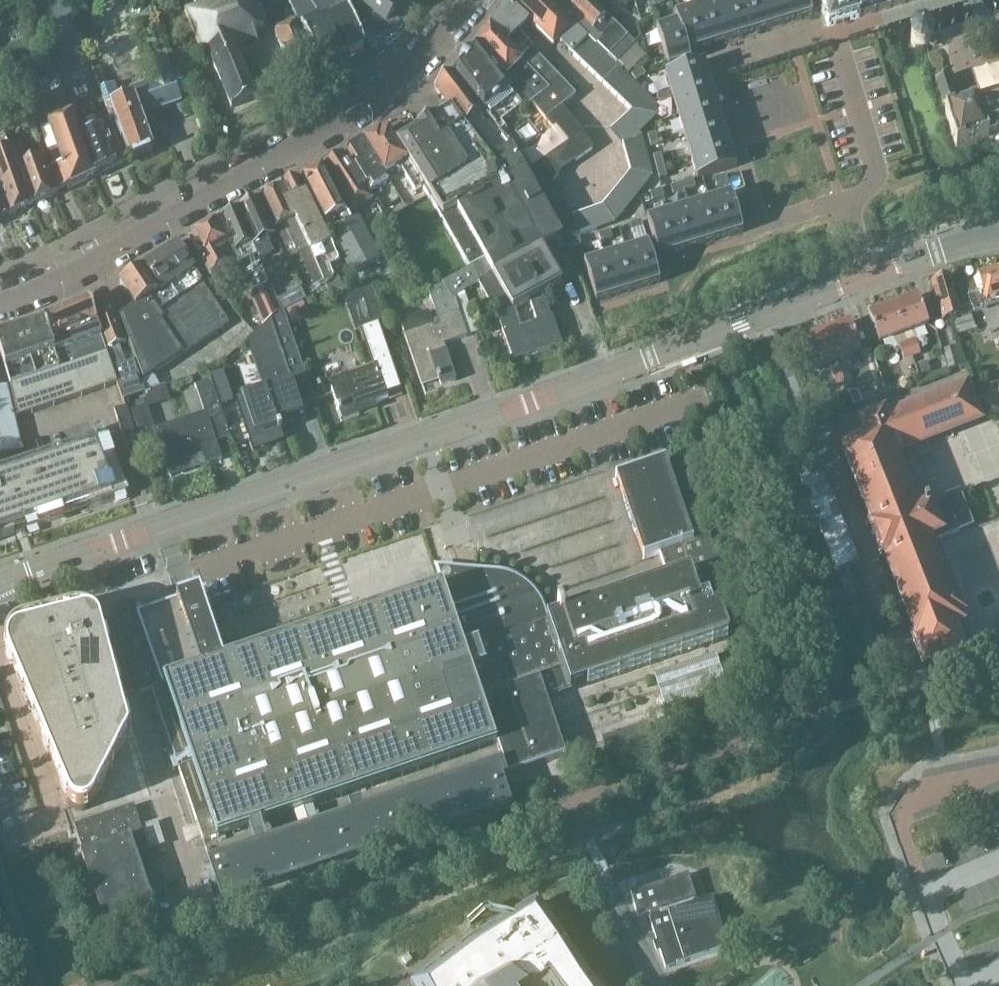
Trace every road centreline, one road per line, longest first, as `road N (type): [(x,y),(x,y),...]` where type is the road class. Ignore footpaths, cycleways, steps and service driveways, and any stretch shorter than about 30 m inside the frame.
road 1 (tertiary): [(998,235),(872,273),(0,582)]
road 2 (unclassified): [(0,301),(40,291),(378,94),(474,0)]

